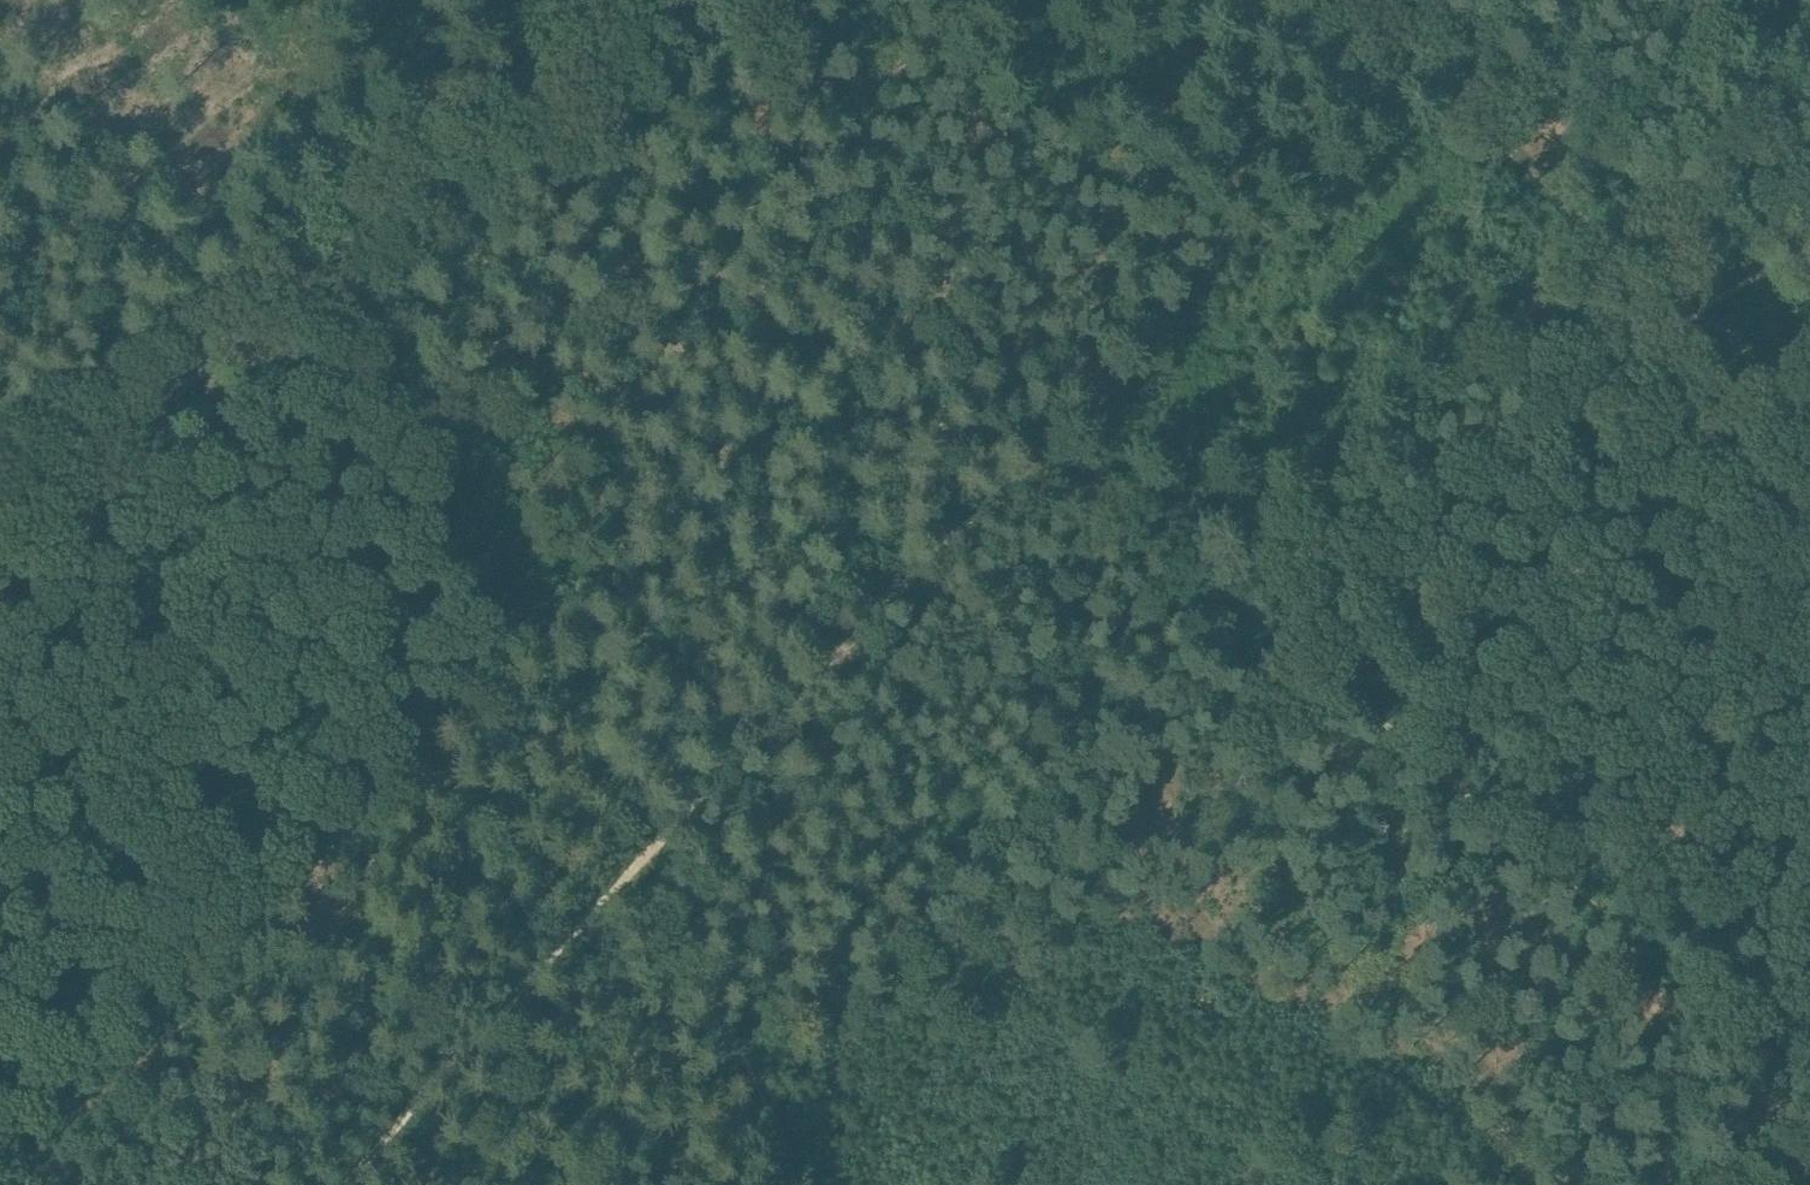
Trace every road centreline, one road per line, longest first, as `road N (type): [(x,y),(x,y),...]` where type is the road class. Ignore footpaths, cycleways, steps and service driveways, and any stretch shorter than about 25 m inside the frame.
road 1 (secondary): [(0,519),(671,0)]
road 2 (track): [(1316,515),(1208,512),(1073,483),(1037,488),(996,504),(838,653)]
road 3 (track): [(336,1184),(647,848)]
road 4 (track): [(1601,227),(1316,515)]
road 5 (track): [(647,848),(838,653)]
road 6 (track): [(1809,84),(1601,227)]

